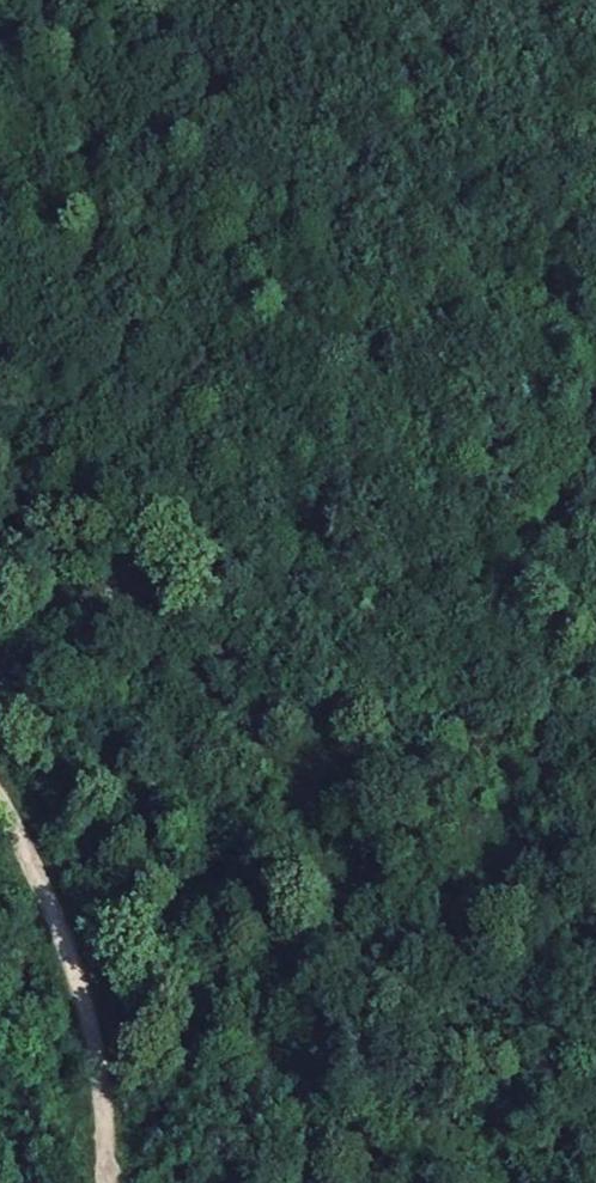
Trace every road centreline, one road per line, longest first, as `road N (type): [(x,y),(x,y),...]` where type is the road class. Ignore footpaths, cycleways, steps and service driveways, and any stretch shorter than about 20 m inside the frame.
road 1 (track): [(0,802),(70,960),(110,1182)]

